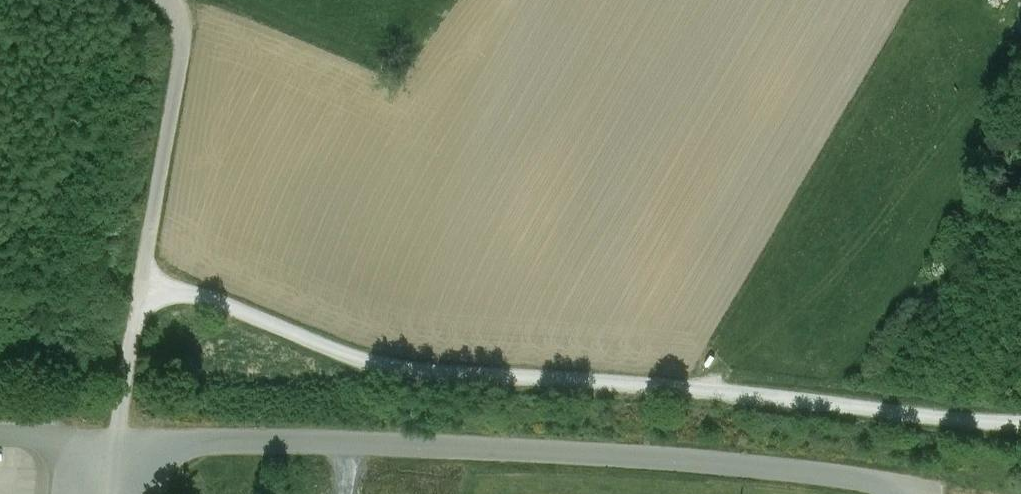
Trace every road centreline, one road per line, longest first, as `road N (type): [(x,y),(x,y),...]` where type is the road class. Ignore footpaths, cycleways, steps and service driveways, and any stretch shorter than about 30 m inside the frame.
road 1 (unclassified): [(1020,413),(385,368),(144,280)]
road 2 (unclassified): [(117,440),(599,453),(789,470),(920,493)]
road 3 (unclassified): [(168,0),(183,49),(144,280)]
road 4 (unclassified): [(144,280),(117,440)]

